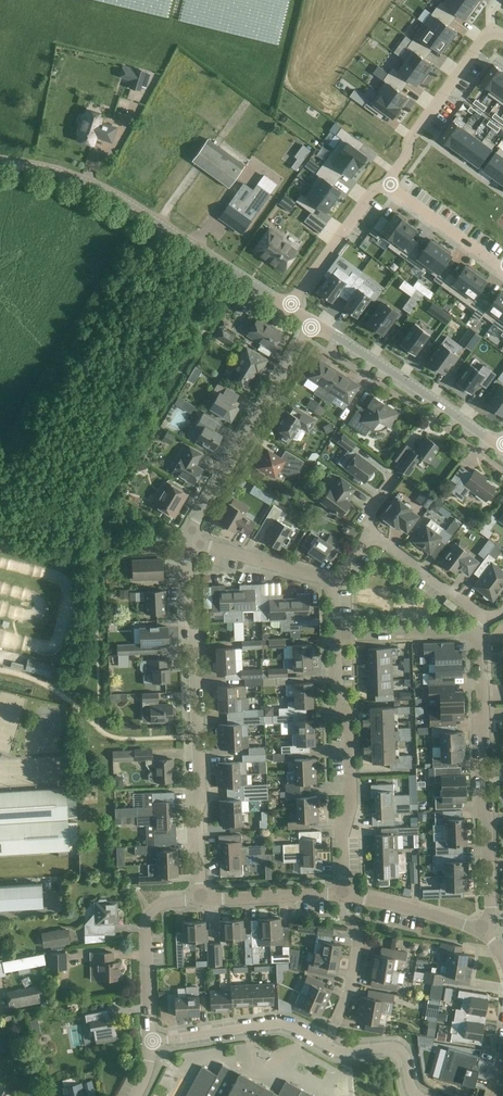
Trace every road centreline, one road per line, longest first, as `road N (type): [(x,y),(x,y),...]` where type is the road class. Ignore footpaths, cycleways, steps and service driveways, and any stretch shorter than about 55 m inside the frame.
road 1 (residential): [(200,899),(188,540)]
road 2 (tertiary): [(290,308),(128,203),(69,176),(0,160)]
road 3 (residential): [(483,929),(491,908),(477,631)]
road 4 (residential): [(344,892),(349,720),(336,689),(335,635)]
road 5 (residential): [(188,540),(312,323)]
road 6 (tertiary): [(502,450),(312,323)]
road 7 (residential): [(492,31),(411,138),(390,185)]
road 8 (residential): [(150,1043),(148,917),(163,903),(200,899)]
road 9 (residential): [(150,1043),(273,1022),(326,1044)]
road 10 (residential): [(390,185),(374,192),(290,308)]
road 11 (residential): [(326,1044),(360,938),(344,892)]
road 12 (residential): [(332,584),(188,540)]
road 13 (residential): [(200,899),(344,892)]
road 14 (residential): [(344,892),(483,929)]
road 15 (residential): [(477,631),(335,635)]
road 16 (residential): [(486,617),(372,533)]
road 17 (residential): [(390,185),(502,266)]
road 18 (residential): [(326,1044),(340,1052),(402,1051),(418,1095)]

